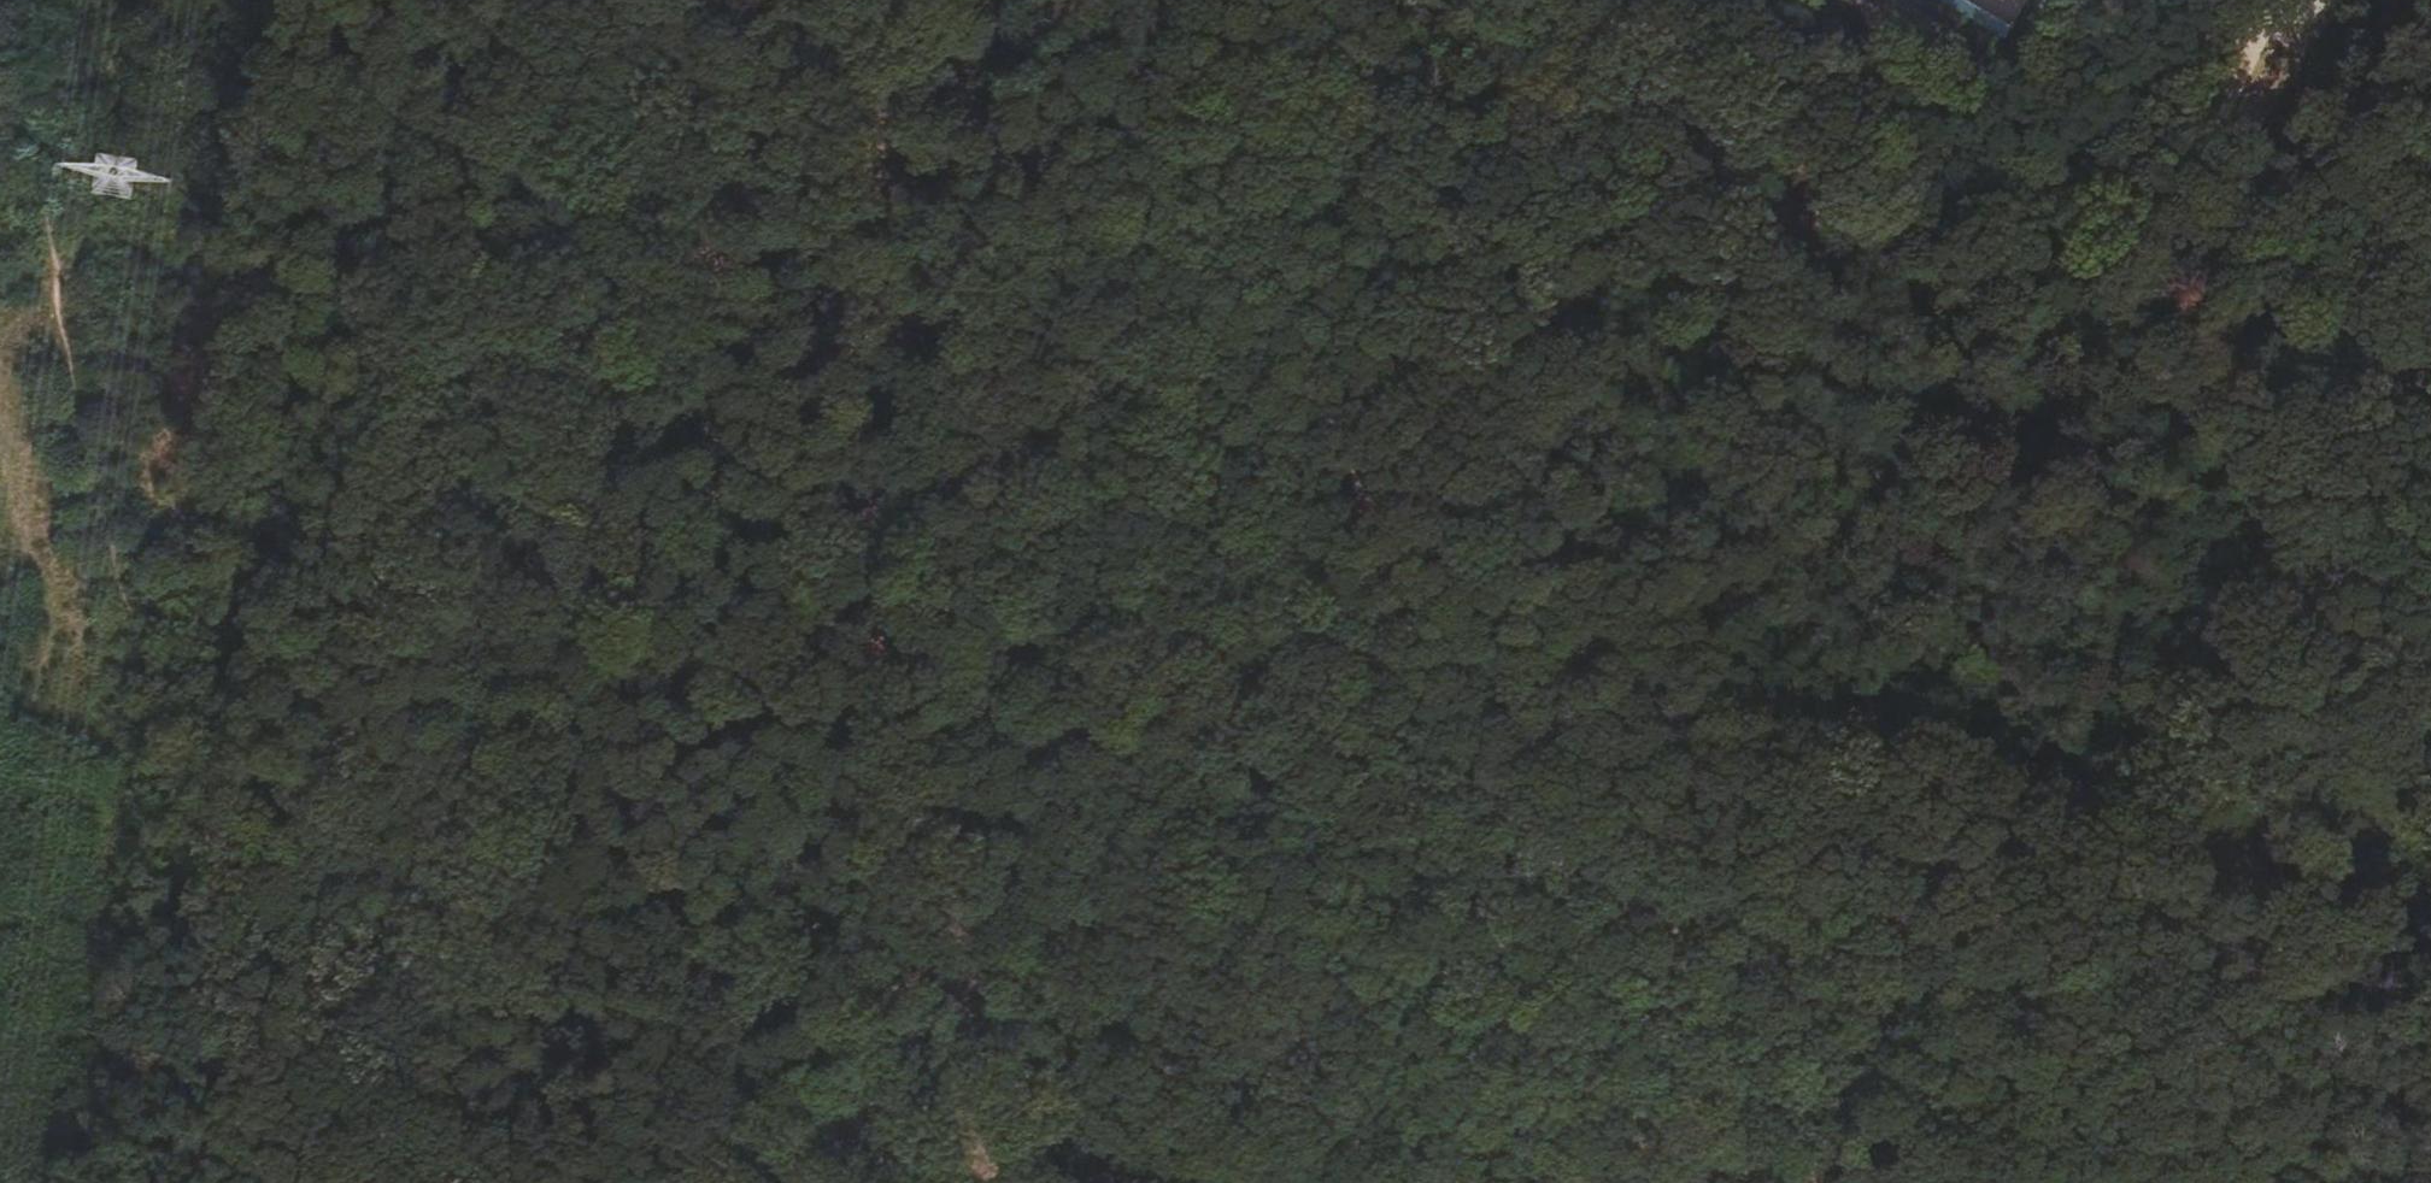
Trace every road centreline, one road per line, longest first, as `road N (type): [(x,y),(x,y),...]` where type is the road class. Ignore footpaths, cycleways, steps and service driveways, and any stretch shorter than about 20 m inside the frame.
road 1 (track): [(14,0),(16,80),(81,344)]

